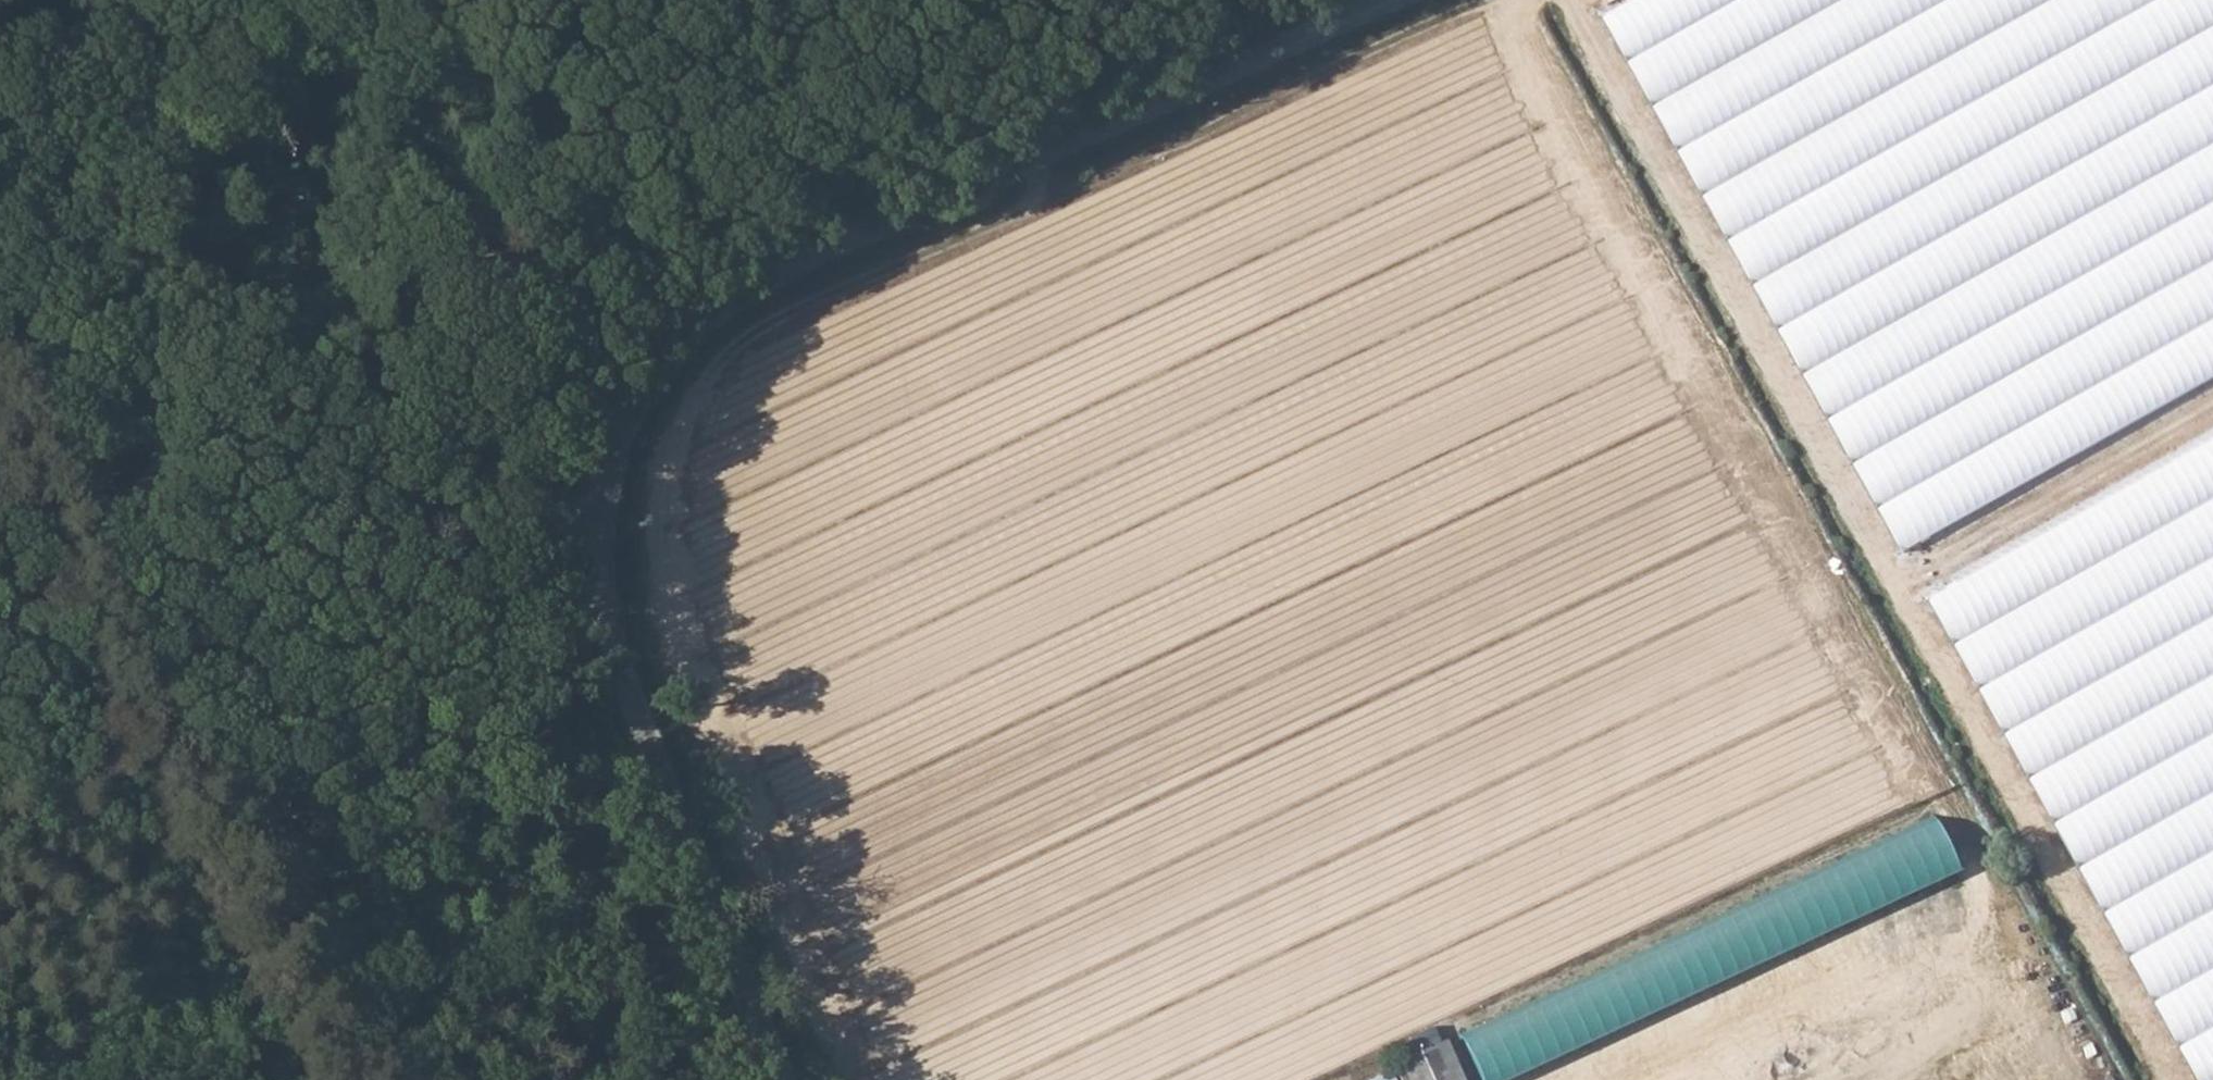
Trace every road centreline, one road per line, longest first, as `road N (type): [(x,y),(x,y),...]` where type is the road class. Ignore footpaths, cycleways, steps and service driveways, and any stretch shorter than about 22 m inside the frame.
road 1 (unclassified): [(783,1079),(607,624),(601,559),(609,492),(639,396),(722,304),(779,271),(1391,0)]

